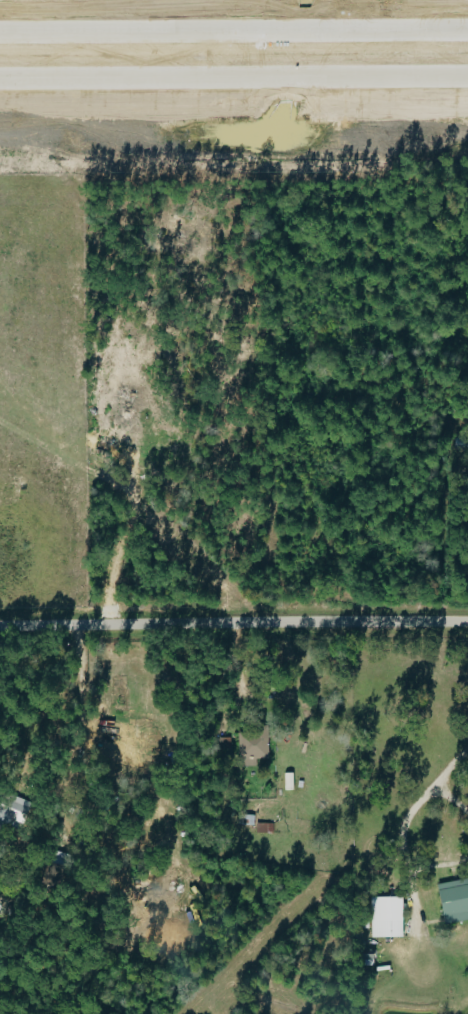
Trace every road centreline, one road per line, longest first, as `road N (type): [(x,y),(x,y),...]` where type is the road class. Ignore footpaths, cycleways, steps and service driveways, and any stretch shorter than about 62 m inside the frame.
road 1 (motorway): [(0,81),(467,76)]
road 2 (residential): [(0,628),(467,624)]
road 3 (motorway): [(467,31),(0,34)]

